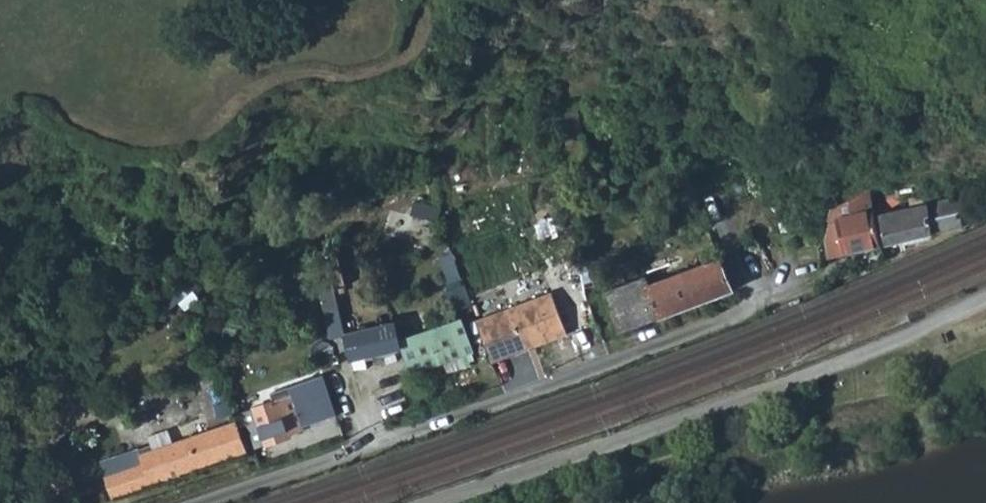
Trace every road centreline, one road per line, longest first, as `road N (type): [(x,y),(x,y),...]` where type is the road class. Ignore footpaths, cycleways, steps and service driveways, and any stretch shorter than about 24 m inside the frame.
road 1 (residential): [(781,293),(622,363),(212,502)]

